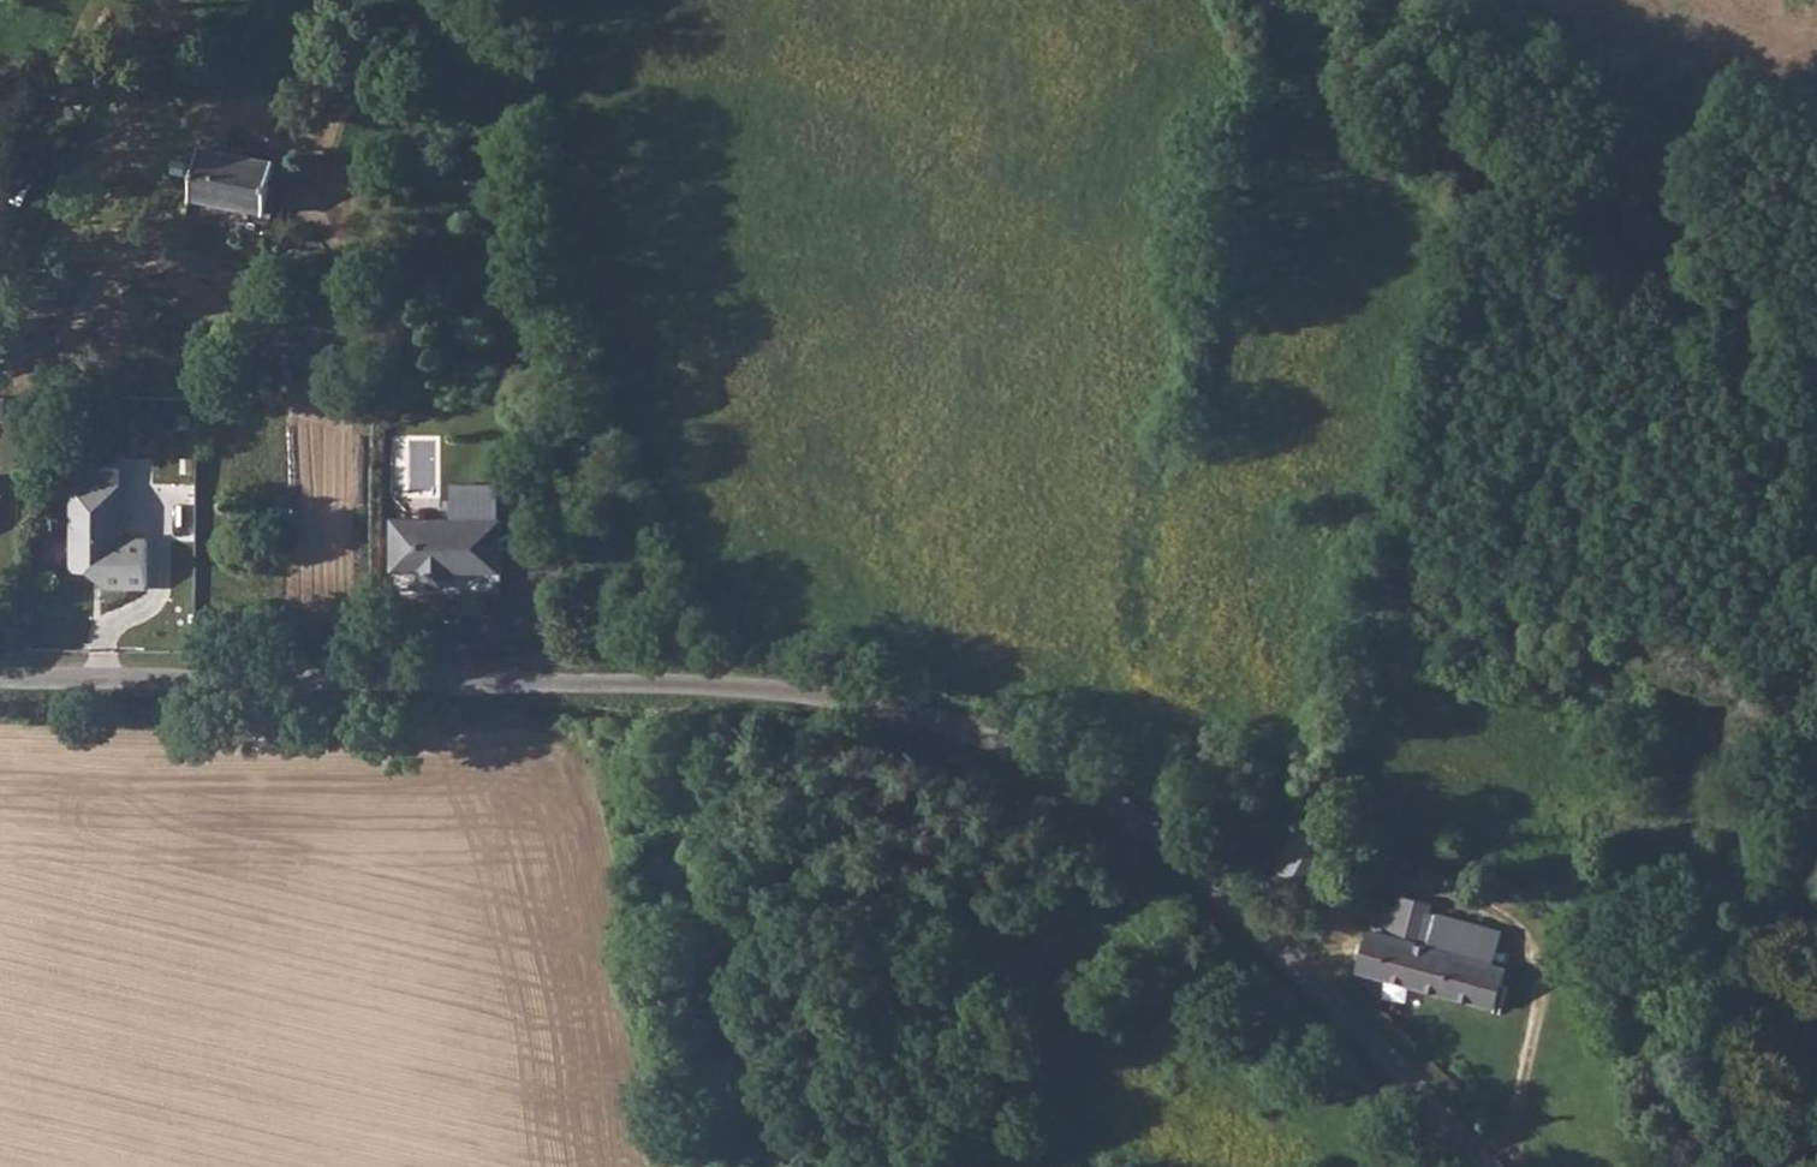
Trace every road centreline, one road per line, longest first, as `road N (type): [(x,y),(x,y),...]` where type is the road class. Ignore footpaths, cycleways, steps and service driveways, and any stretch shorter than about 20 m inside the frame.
road 1 (unclassified): [(0,679),(691,685),(915,712),(1072,776),(1148,829),(1490,1166)]

